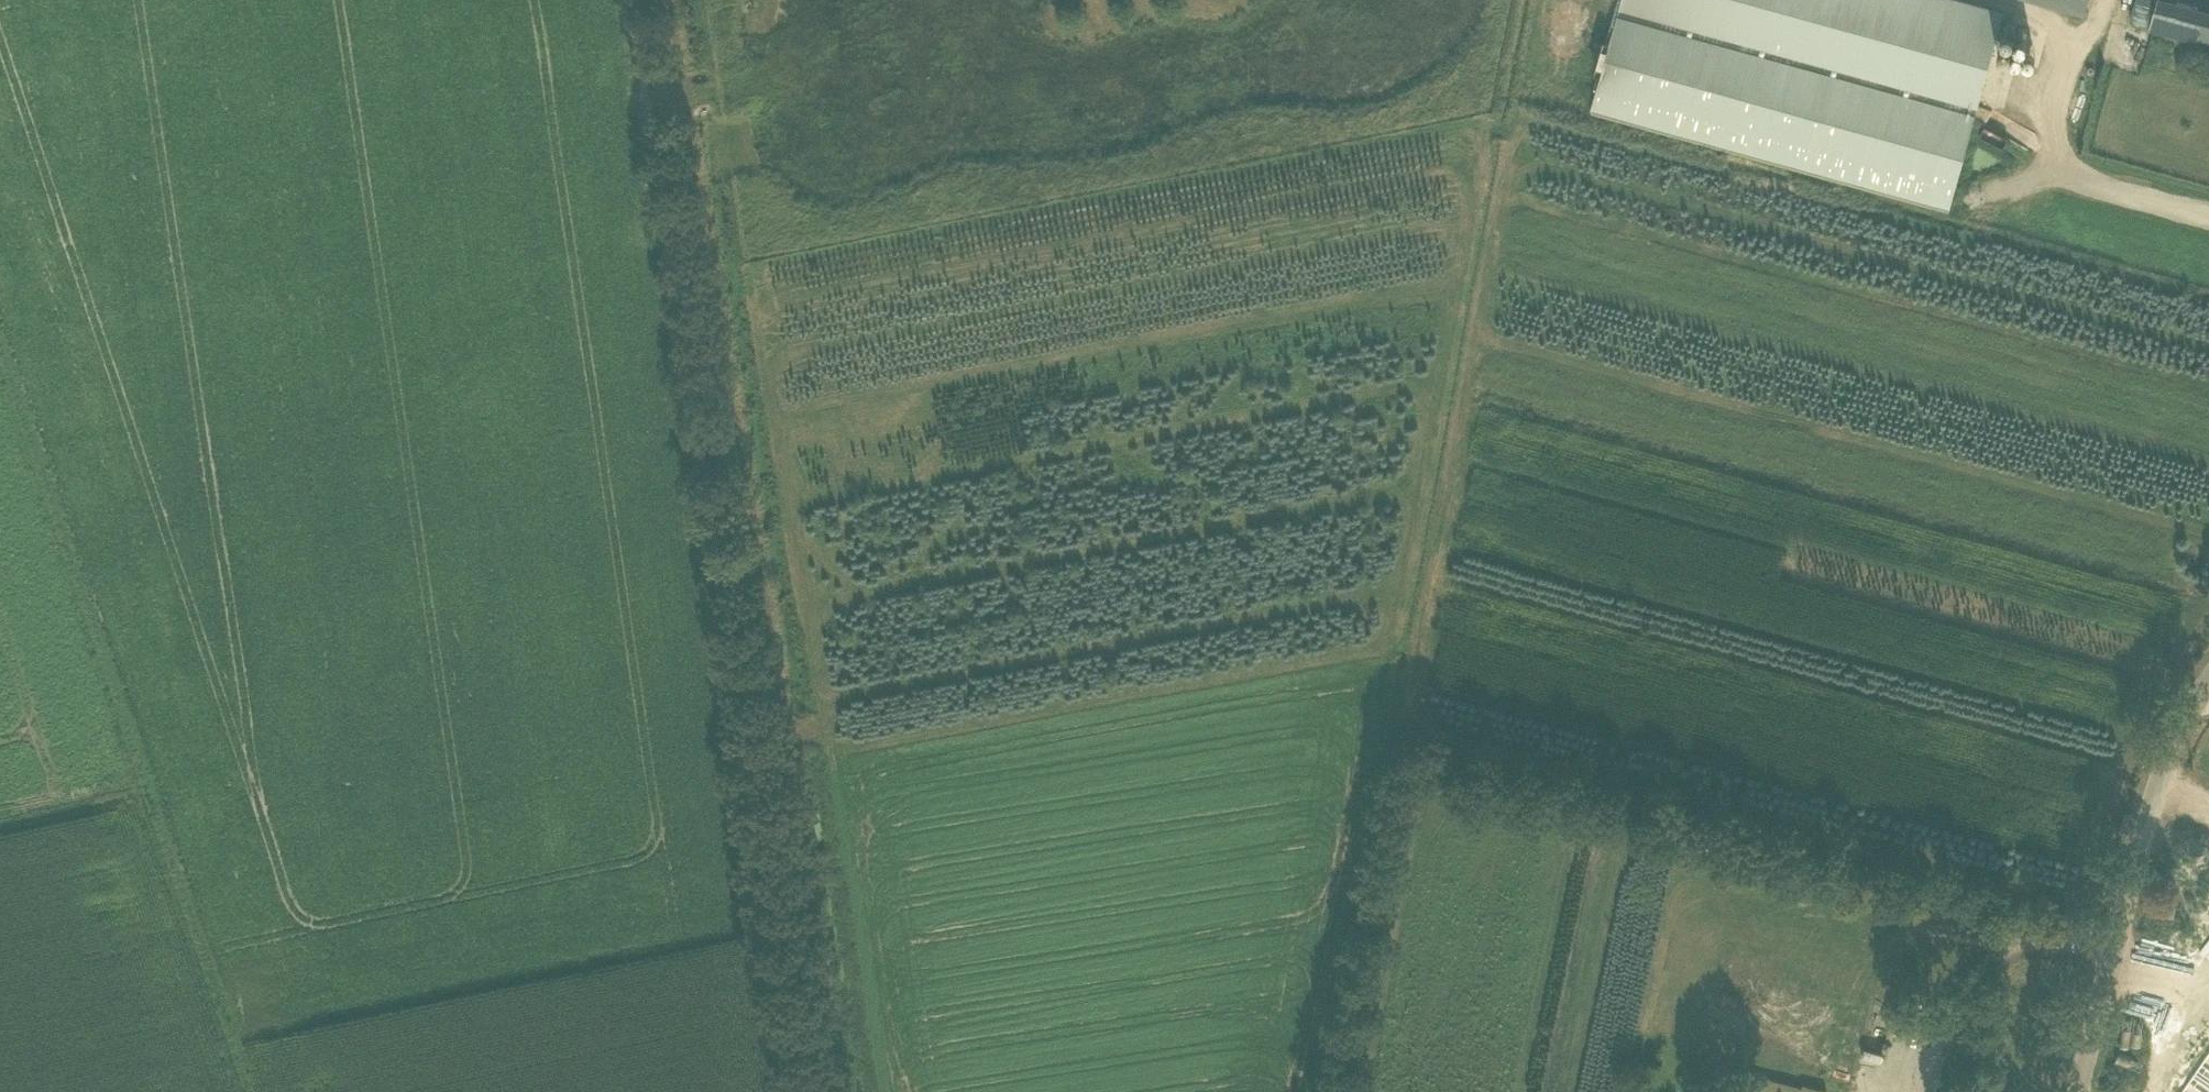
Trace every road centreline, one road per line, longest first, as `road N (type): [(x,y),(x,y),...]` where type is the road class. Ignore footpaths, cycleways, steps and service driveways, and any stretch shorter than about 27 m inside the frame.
road 1 (unclassified): [(835,1091),(665,0)]
road 2 (unclassified): [(2087,1091),(2197,701),(2208,685)]

